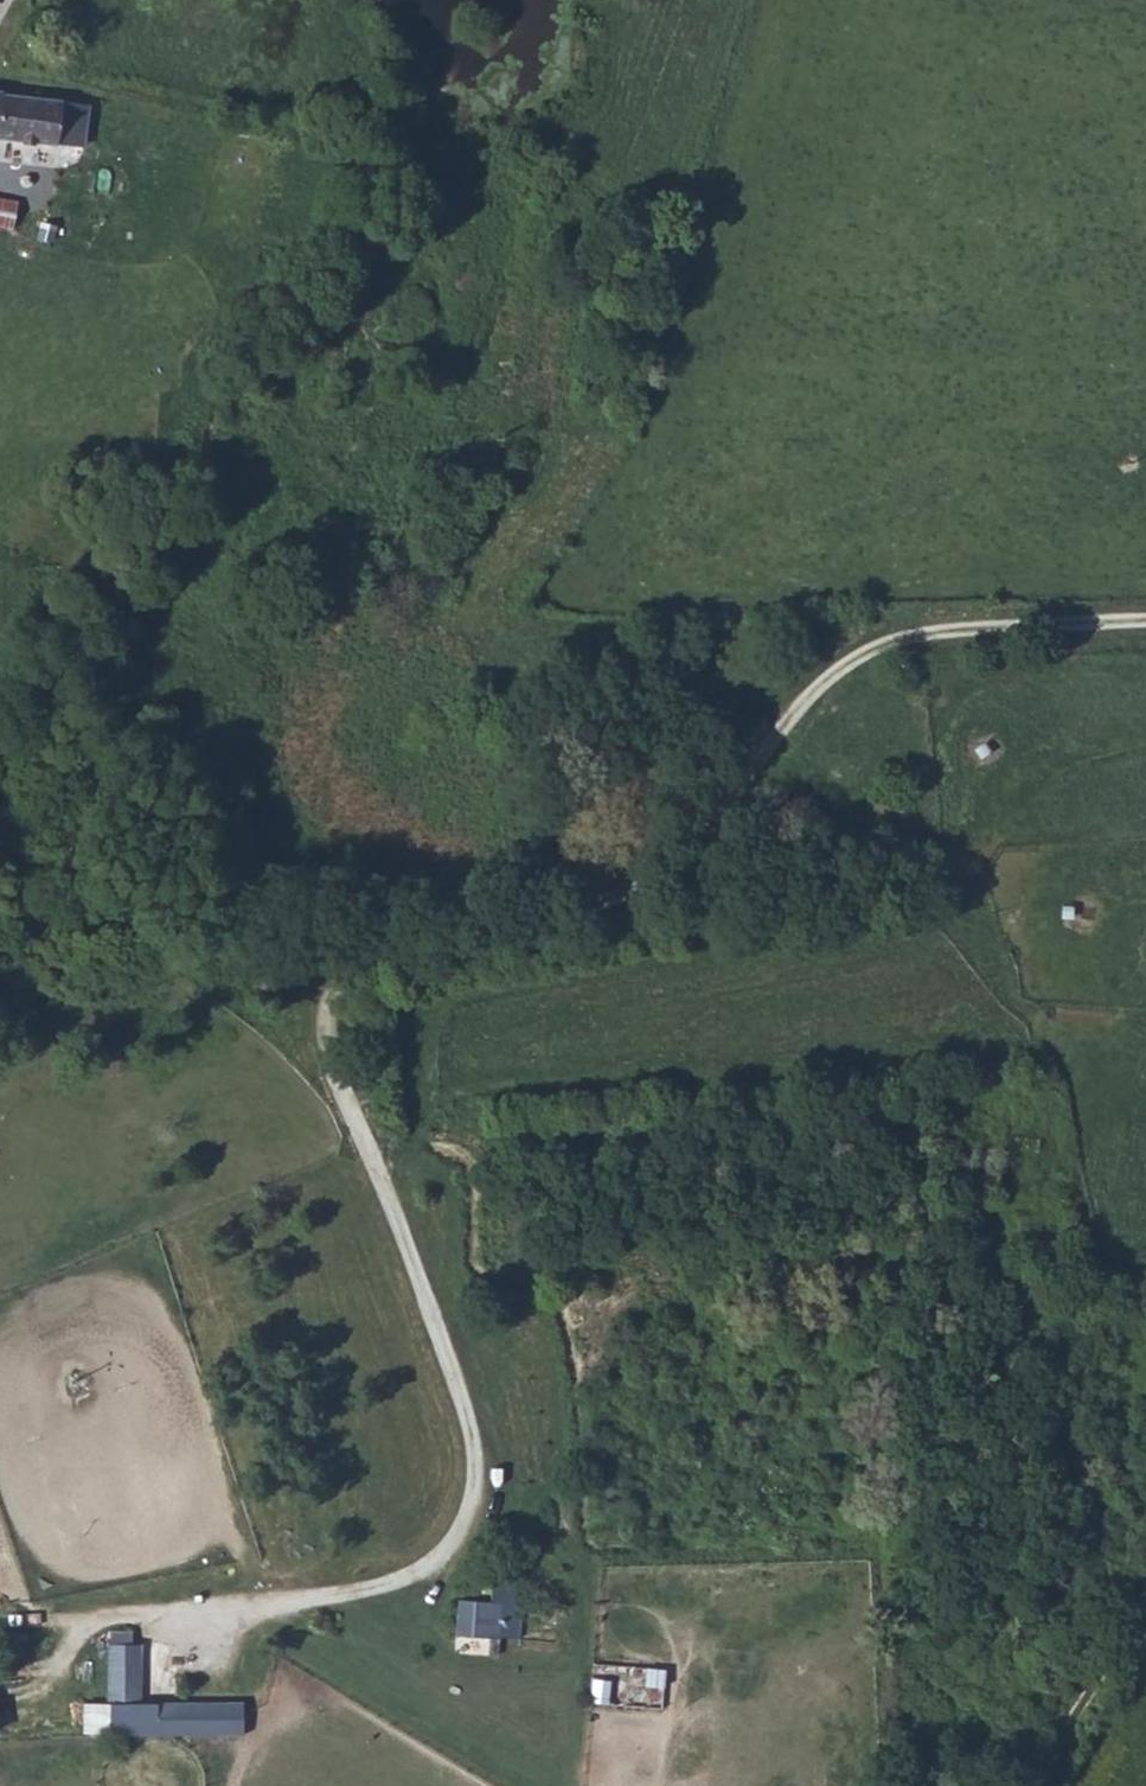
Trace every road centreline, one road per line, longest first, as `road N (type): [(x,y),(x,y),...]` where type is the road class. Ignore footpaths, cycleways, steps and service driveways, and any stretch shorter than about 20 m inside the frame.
road 1 (track): [(1145,632),(922,643),(860,661),(799,714),(699,844),(611,912),(485,940),(355,949),(320,1002),(477,1453),(475,1513),(432,1573),(327,1601),(0,1642)]
road 2 (track): [(1145,1597),(1030,1785)]

